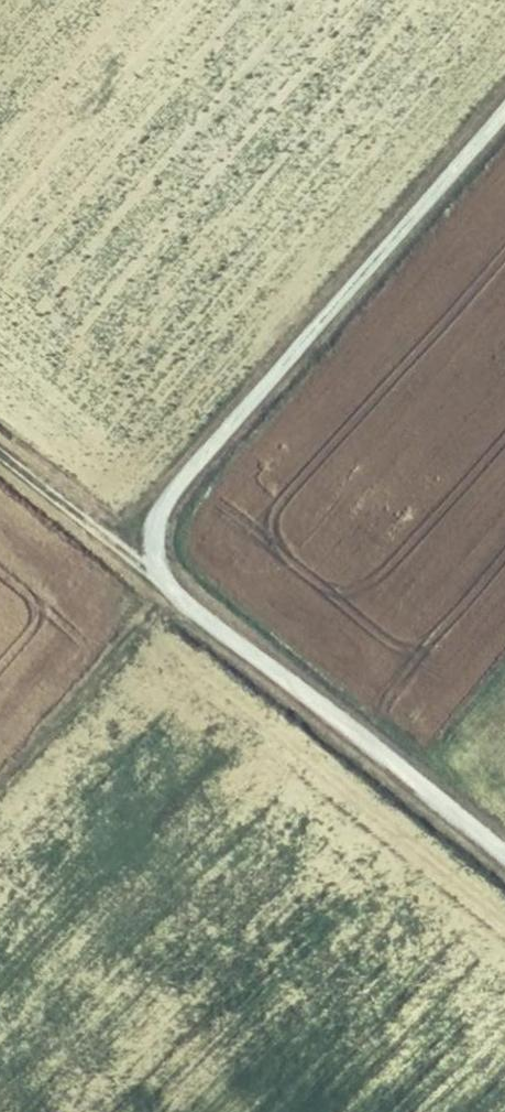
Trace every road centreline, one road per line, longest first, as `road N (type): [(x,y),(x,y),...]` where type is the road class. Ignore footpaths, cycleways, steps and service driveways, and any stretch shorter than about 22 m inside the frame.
road 1 (unclassified): [(504,96),(184,468),(154,538),(174,598),(504,857)]
road 2 (track): [(0,787),(174,598)]
road 3 (track): [(154,538),(123,546),(0,463)]

